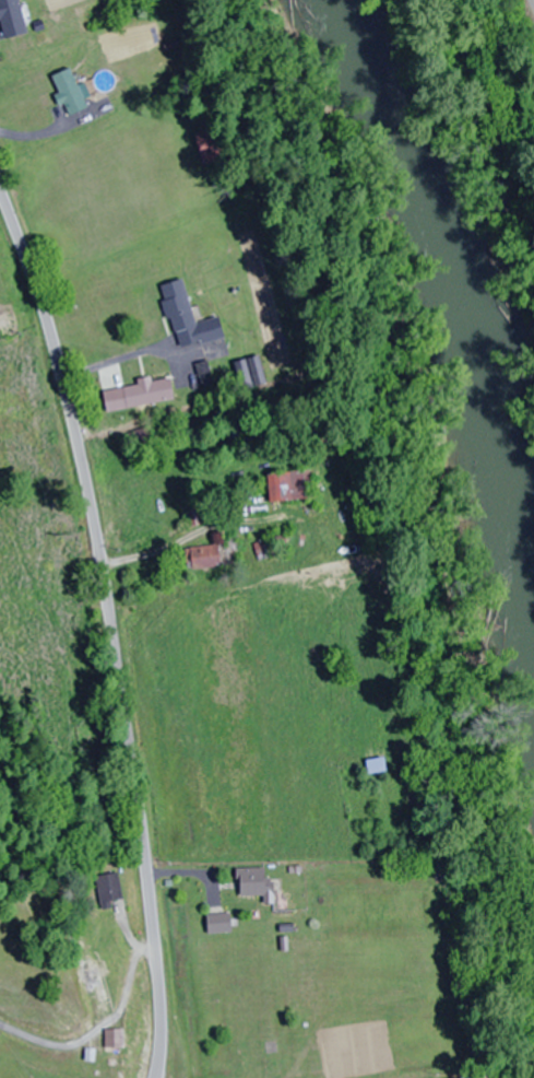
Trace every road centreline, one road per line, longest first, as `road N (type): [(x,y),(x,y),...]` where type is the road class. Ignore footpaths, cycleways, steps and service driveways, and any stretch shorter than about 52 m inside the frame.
road 1 (secondary): [(0,193),(57,355),(104,573),(154,927),(156,1077)]

